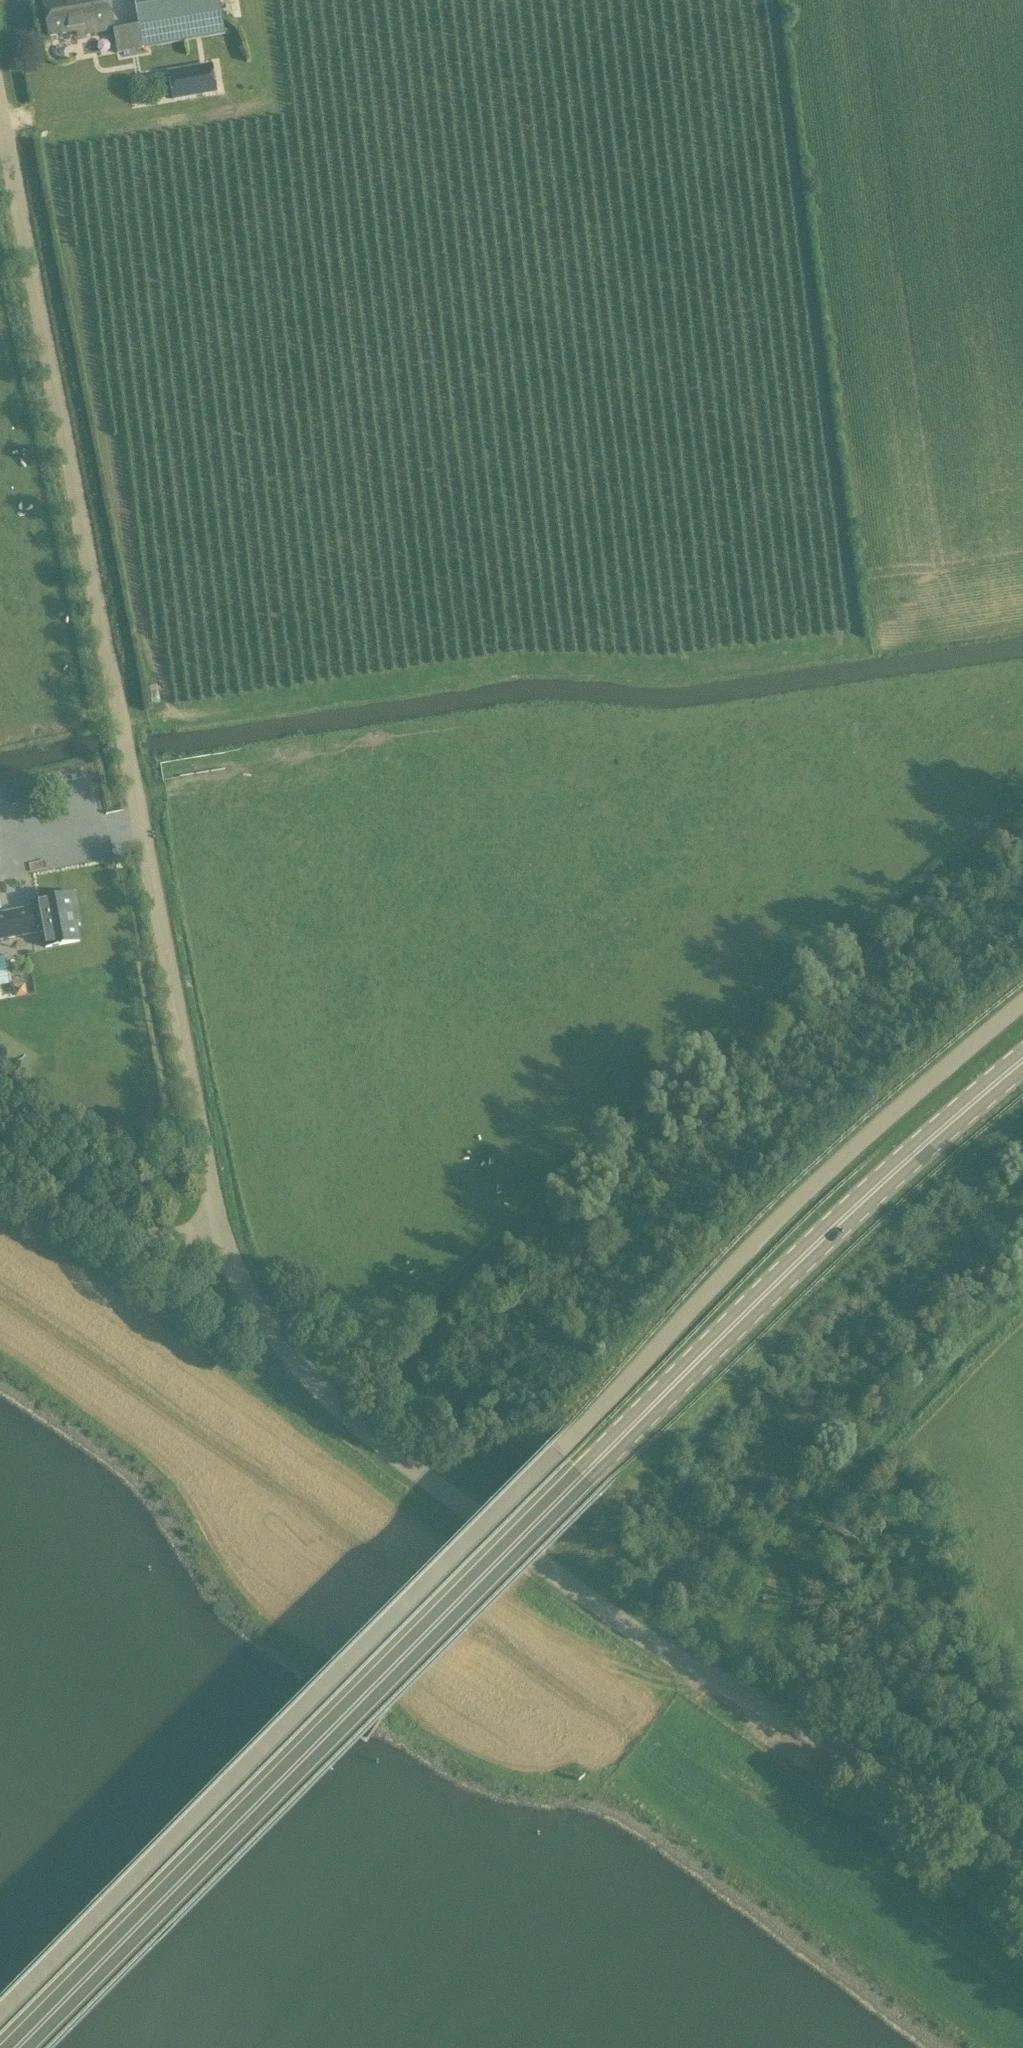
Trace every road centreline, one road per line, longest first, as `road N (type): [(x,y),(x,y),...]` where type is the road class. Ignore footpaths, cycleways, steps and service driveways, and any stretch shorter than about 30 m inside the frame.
road 1 (unclassified): [(0,2017),(858,1146),(1022,1006)]
road 2 (primary): [(16,2047),(924,1137),(1022,1062)]
road 3 (unclassified): [(221,1222),(0,158)]
road 4 (unclassified): [(1022,1866),(971,1827),(699,1671),(335,1403),(264,1318),(221,1222)]
road 5 (unclassified): [(221,1222),(151,1238),(117,1229),(0,1151)]

